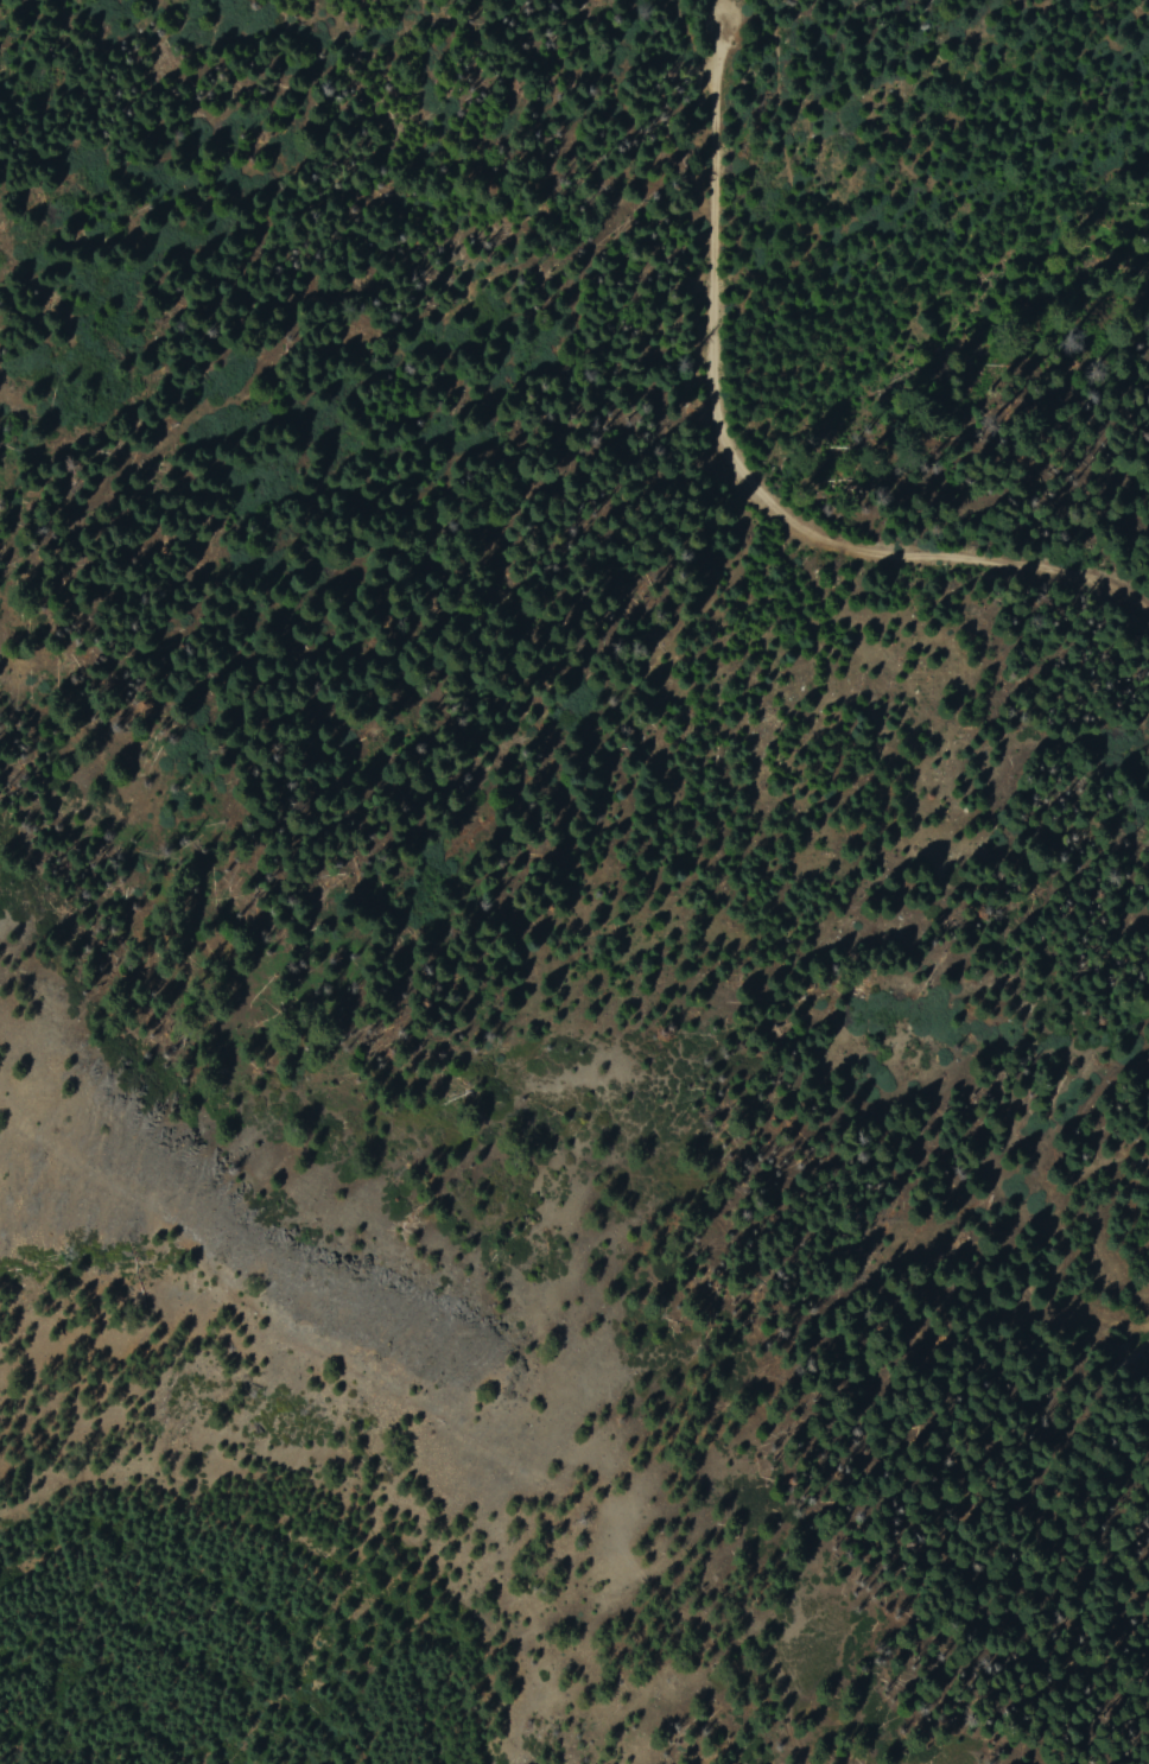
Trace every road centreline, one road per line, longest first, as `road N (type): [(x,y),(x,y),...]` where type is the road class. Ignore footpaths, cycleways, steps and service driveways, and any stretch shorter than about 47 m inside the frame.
road 1 (track): [(1148,629),(1110,586),(1069,572),(893,558),(837,544),(796,527),(742,478),(726,453),(715,399),(712,95),(671,0)]

